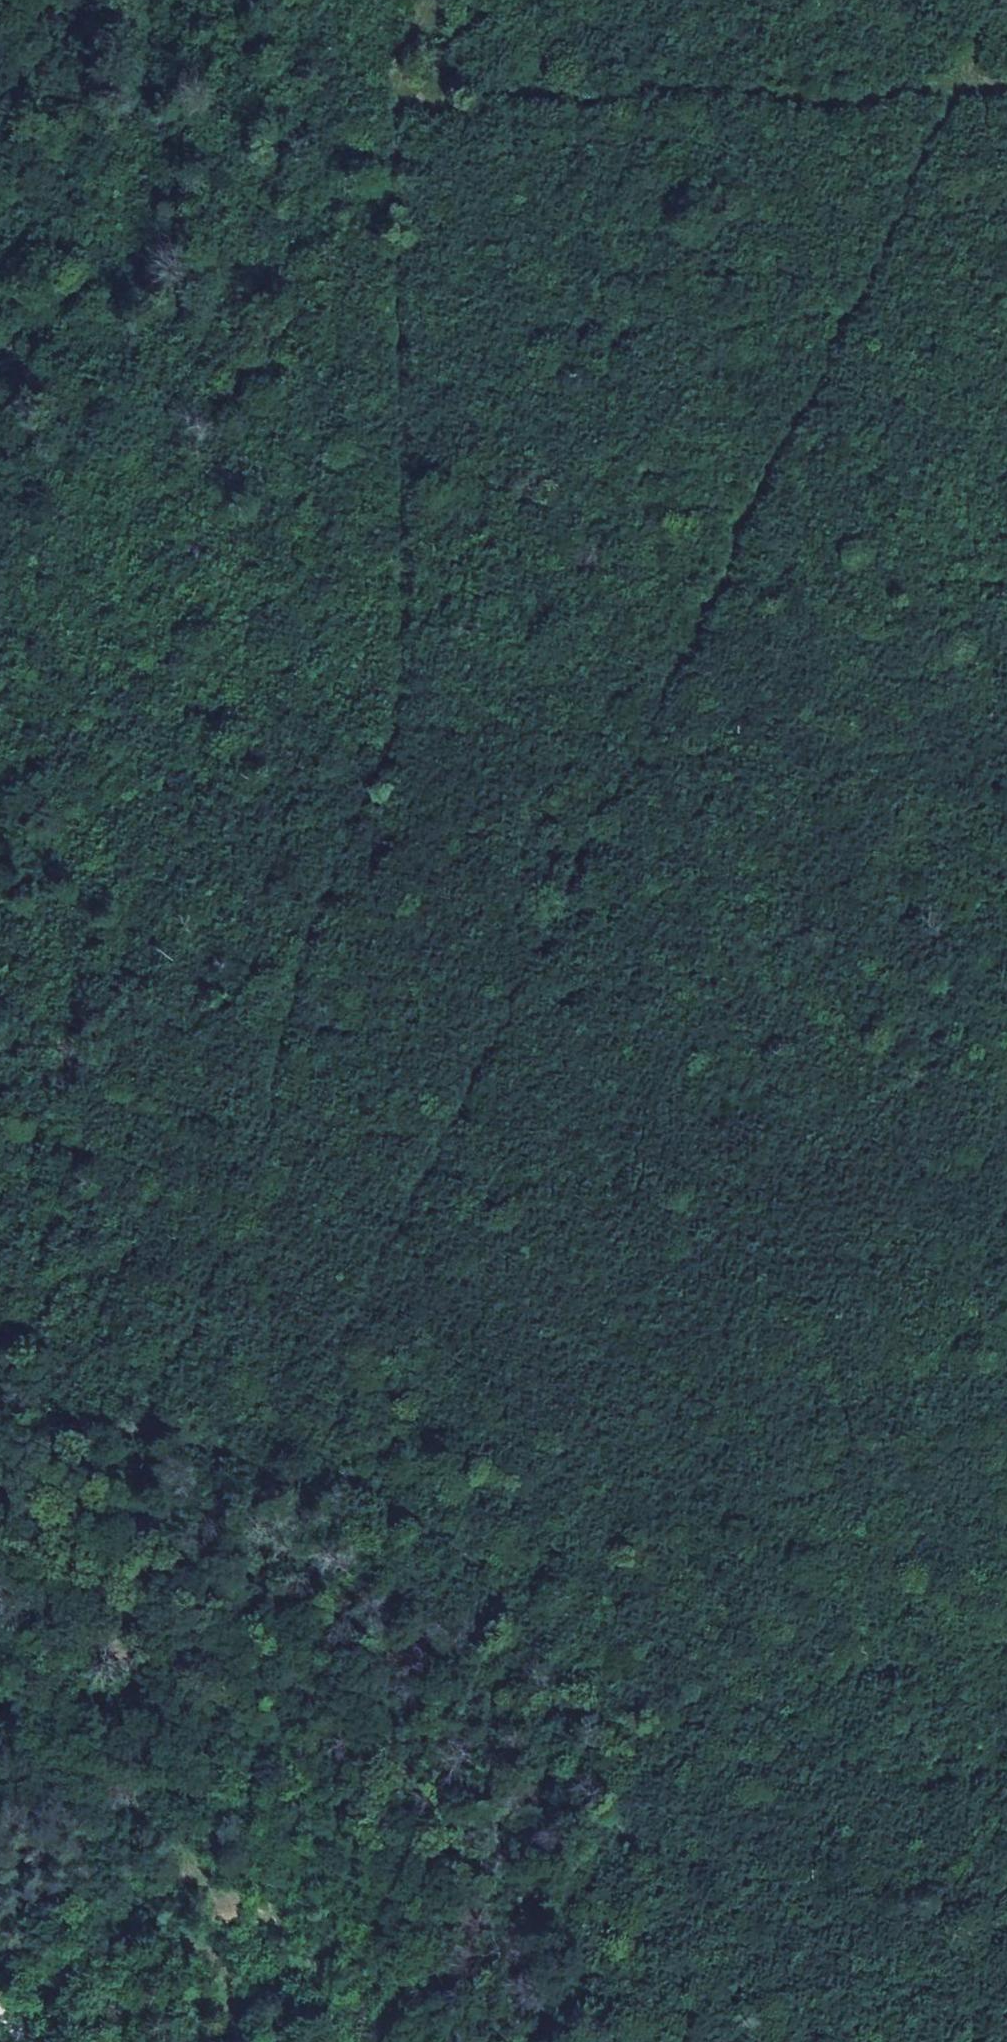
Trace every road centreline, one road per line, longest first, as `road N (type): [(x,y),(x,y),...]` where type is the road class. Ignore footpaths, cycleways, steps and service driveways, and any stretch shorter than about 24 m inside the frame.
road 1 (track): [(408,619),(403,712),(315,959),(279,1109),(259,1152),(224,1173),(213,1267),(170,1394),(170,1426),(284,1469),(342,1467),(429,1528),(512,1613),(584,1738),(642,1888),(716,2041)]
road 2 (track): [(408,619),(404,76),(436,0)]
road 3 (track): [(708,606),(963,83),(1006,83)]
road 4 (track): [(44,2041),(199,1960)]

